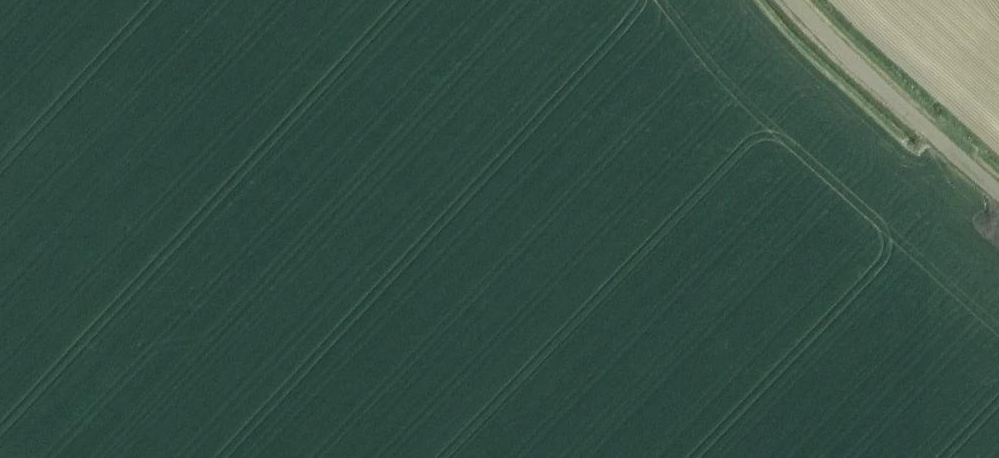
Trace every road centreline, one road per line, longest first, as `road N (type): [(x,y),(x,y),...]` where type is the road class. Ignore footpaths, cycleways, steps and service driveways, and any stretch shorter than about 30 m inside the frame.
road 1 (track): [(998,191),(841,51),(795,0)]

